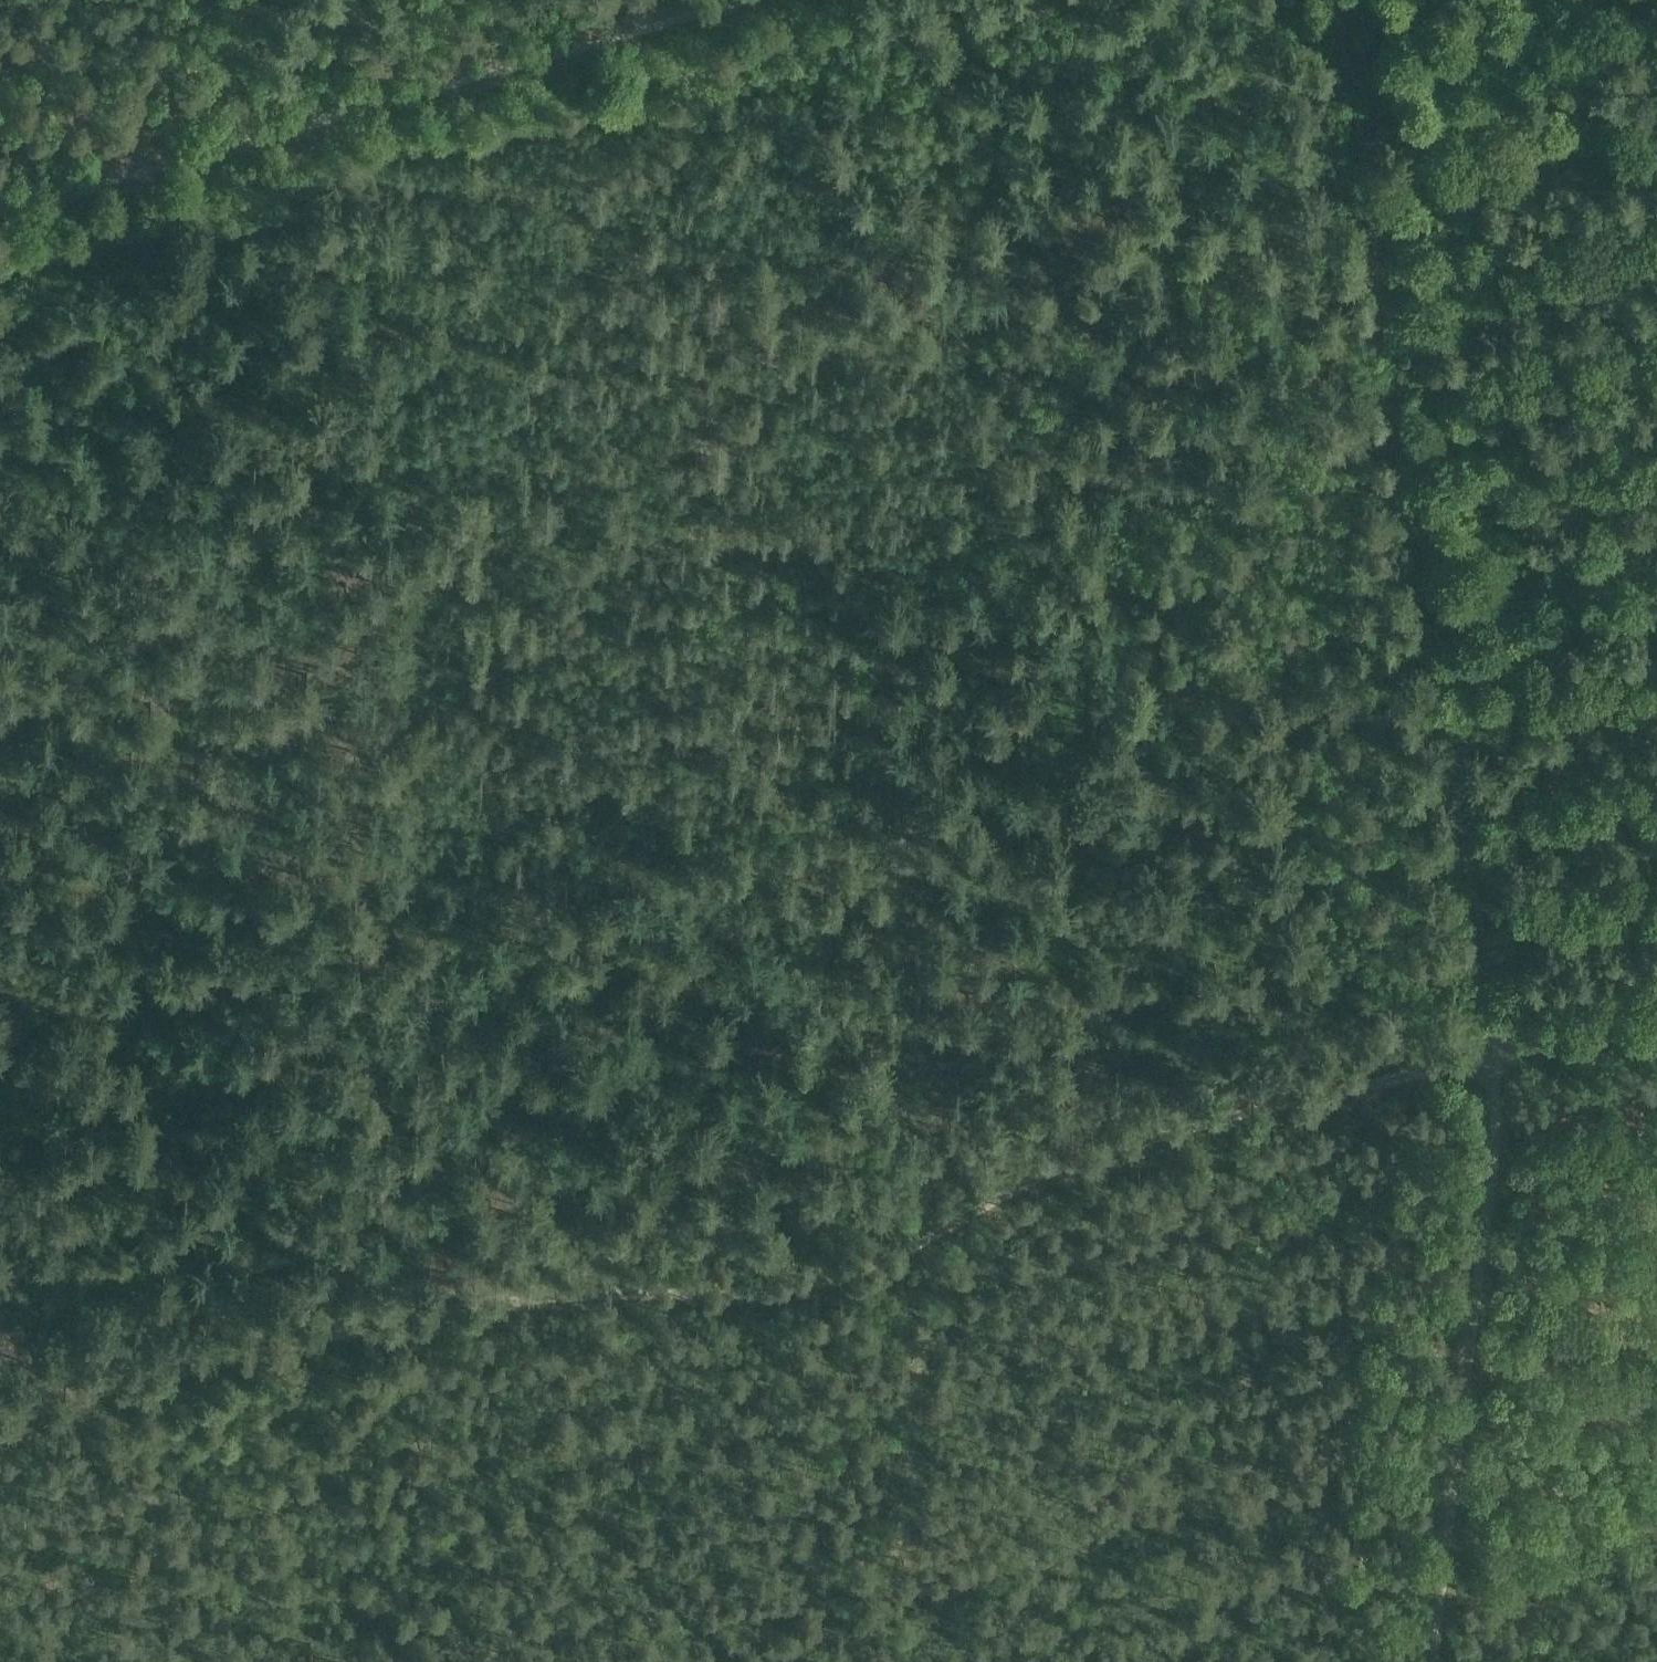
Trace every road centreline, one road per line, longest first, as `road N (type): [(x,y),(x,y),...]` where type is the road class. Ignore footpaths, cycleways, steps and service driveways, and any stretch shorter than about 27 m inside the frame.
road 1 (track): [(0,1422),(522,1297),(707,1295),(832,1280),(885,1261),(1052,1171),(1119,1147),(1502,1055),(1436,1661)]
road 2 (track): [(1334,0),(1403,428),(1435,695),(1502,1055),(1656,1011)]
road 3 (track): [(0,199),(693,0)]

